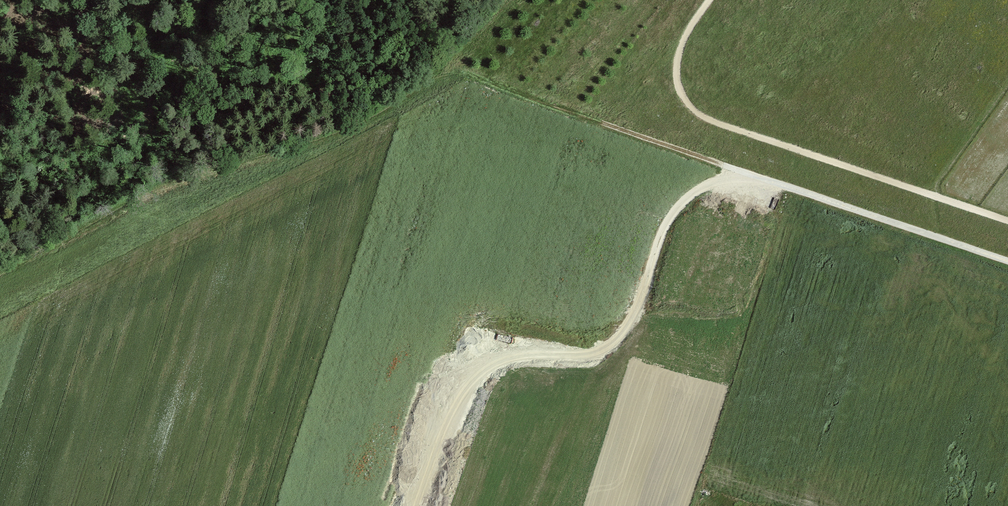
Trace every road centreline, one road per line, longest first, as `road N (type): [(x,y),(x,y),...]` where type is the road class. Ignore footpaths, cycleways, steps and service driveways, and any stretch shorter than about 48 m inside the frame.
road 1 (track): [(1007,260),(449,74),(380,121),(196,179)]
road 2 (track): [(776,182),(740,178),(691,195),(671,217),(629,324),(611,344),(593,354),(517,357),(473,381),(450,416),(417,505)]

